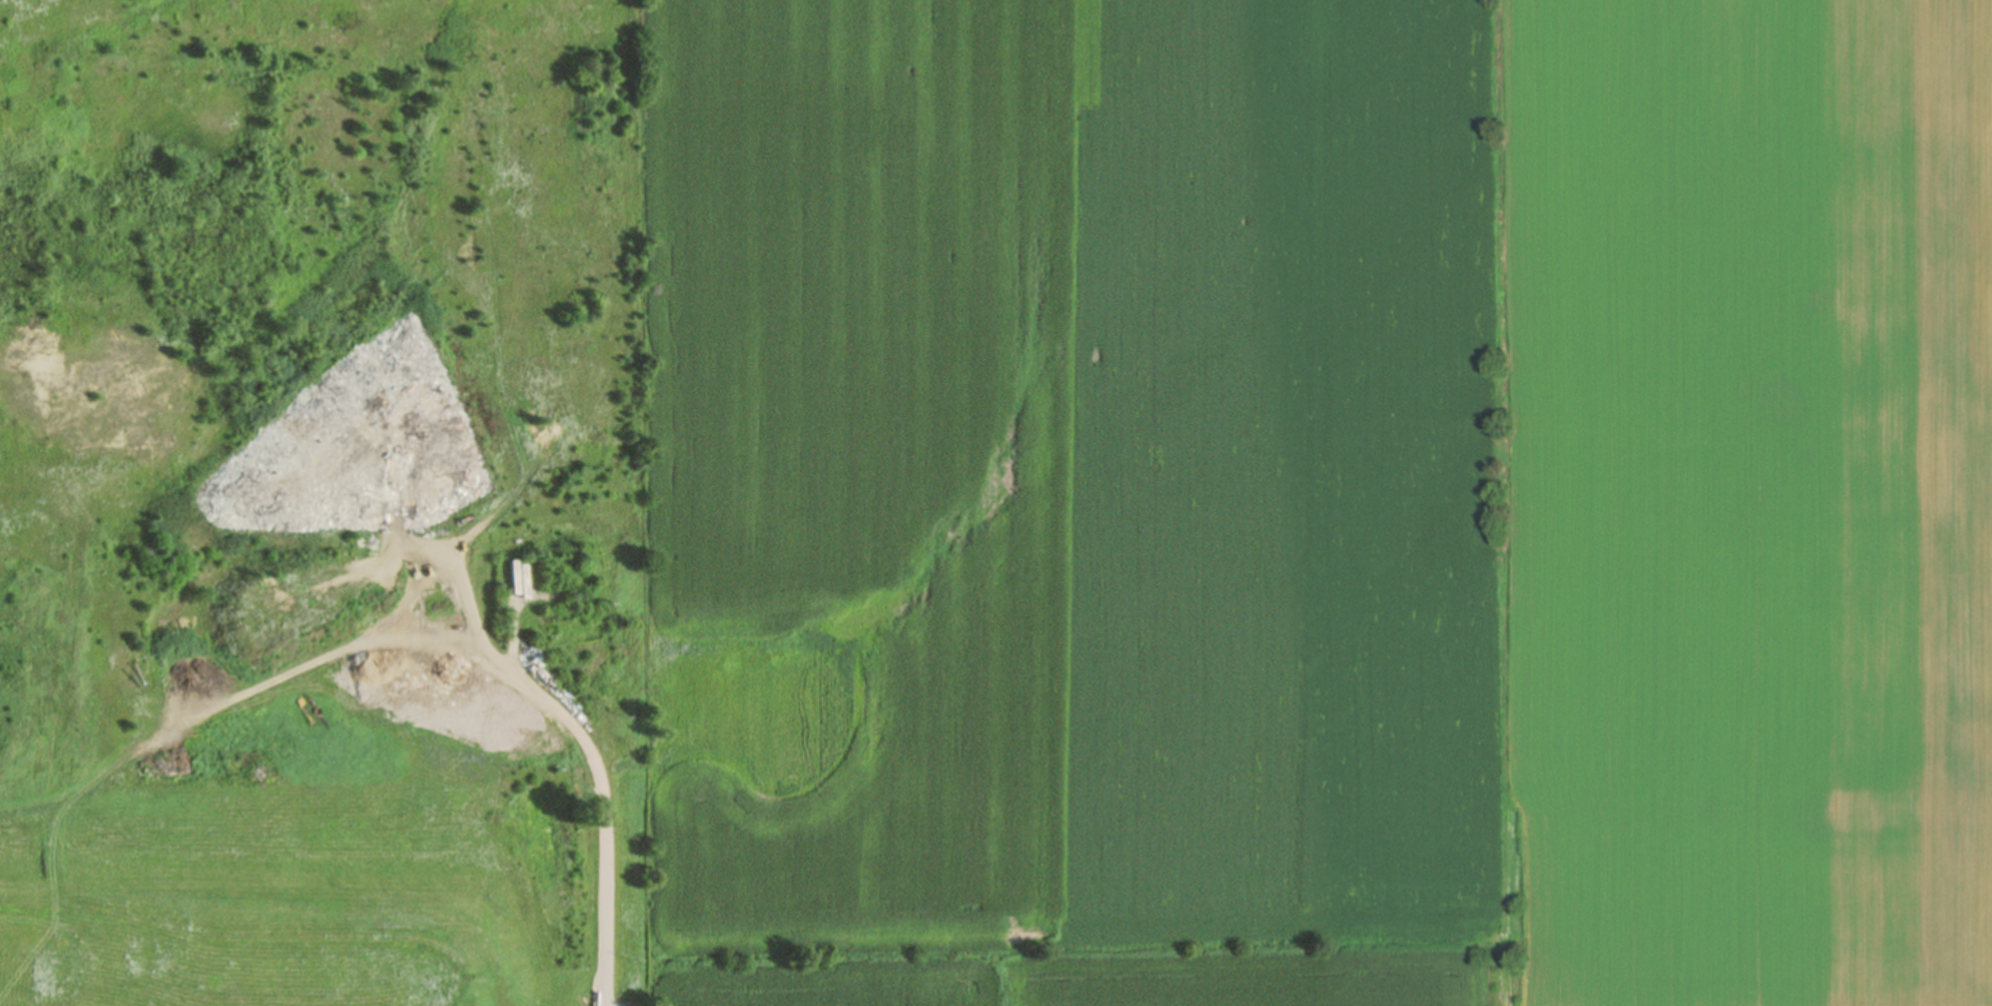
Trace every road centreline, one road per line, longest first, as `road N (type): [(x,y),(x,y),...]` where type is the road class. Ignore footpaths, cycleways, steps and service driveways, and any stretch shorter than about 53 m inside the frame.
road 1 (track): [(1503,1005),(1505,959),(1479,926),(1023,935)]
road 2 (track): [(1505,959),(1509,759)]

